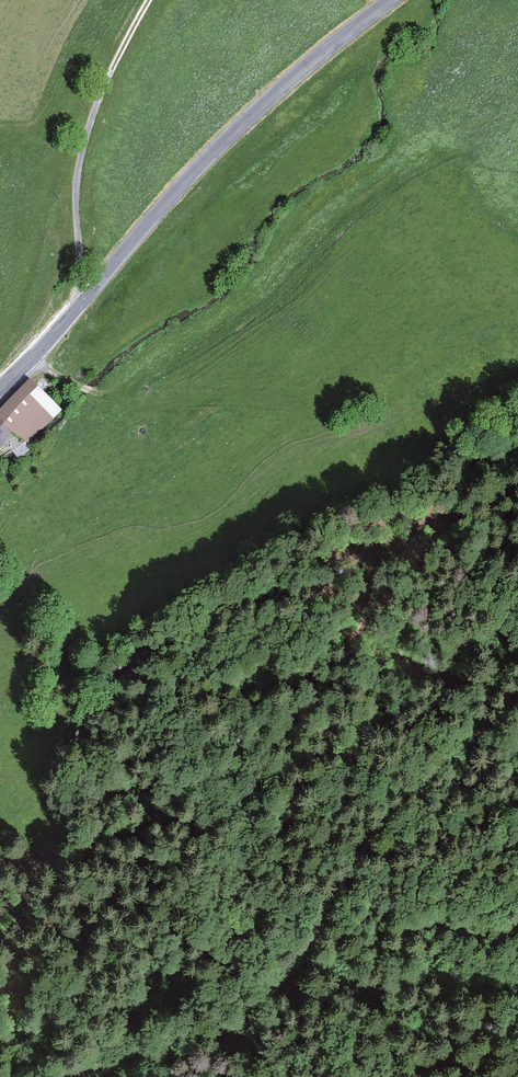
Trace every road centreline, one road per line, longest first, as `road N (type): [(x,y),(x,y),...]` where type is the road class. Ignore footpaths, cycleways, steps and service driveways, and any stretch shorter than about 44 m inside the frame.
road 1 (track): [(0,550),(28,572),(74,633),(104,660),(124,664),(200,632),(321,550),(517,475)]
road 2 (track): [(97,1076),(204,1044),(268,1012),(373,838),(428,780),(517,718)]
road 3 (secondary): [(395,0),(243,124),(0,387)]
road 4 (track): [(150,0),(81,152),(81,305)]

